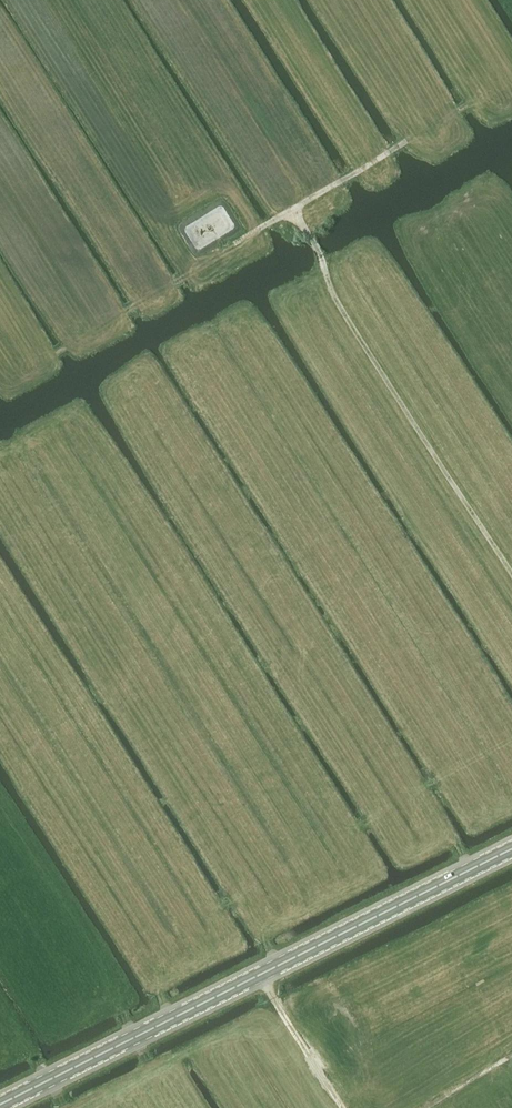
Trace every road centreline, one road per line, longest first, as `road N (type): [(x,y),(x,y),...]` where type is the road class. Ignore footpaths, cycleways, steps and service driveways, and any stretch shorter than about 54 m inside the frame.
road 1 (track): [(12,328),(43,353),(296,209),(484,87),(465,57)]
road 2 (secondary): [(0,1105),(511,849)]
road 3 (track): [(296,209),(324,263),(329,297),(511,581)]
road 4 (track): [(32,850),(98,957),(134,1038)]
road 5 (track): [(343,1107),(259,975)]

